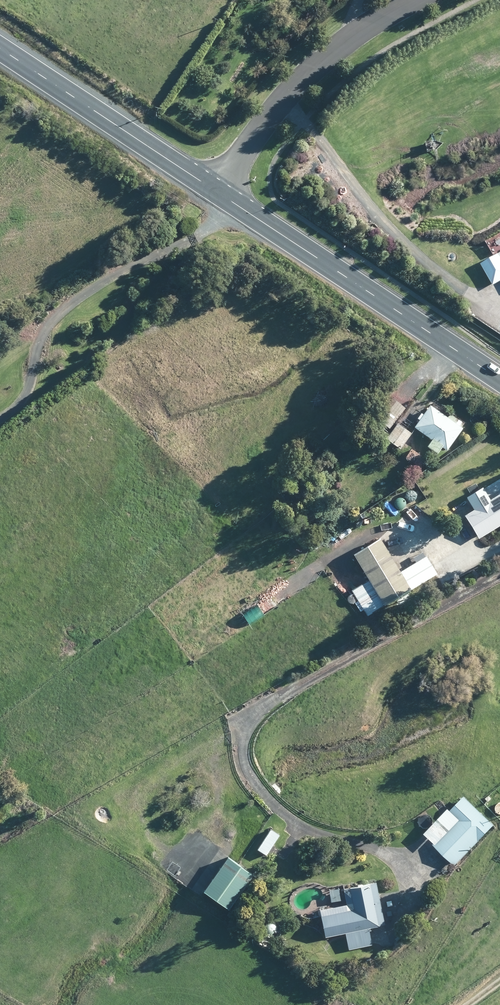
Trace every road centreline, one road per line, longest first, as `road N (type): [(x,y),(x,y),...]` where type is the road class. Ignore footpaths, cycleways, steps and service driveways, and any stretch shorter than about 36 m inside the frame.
road 1 (tertiary): [(218,193),(499,381)]
road 2 (residential): [(419,0),(352,36),(306,74),(218,193)]
road 3 (tertiary): [(0,49),(218,193)]

